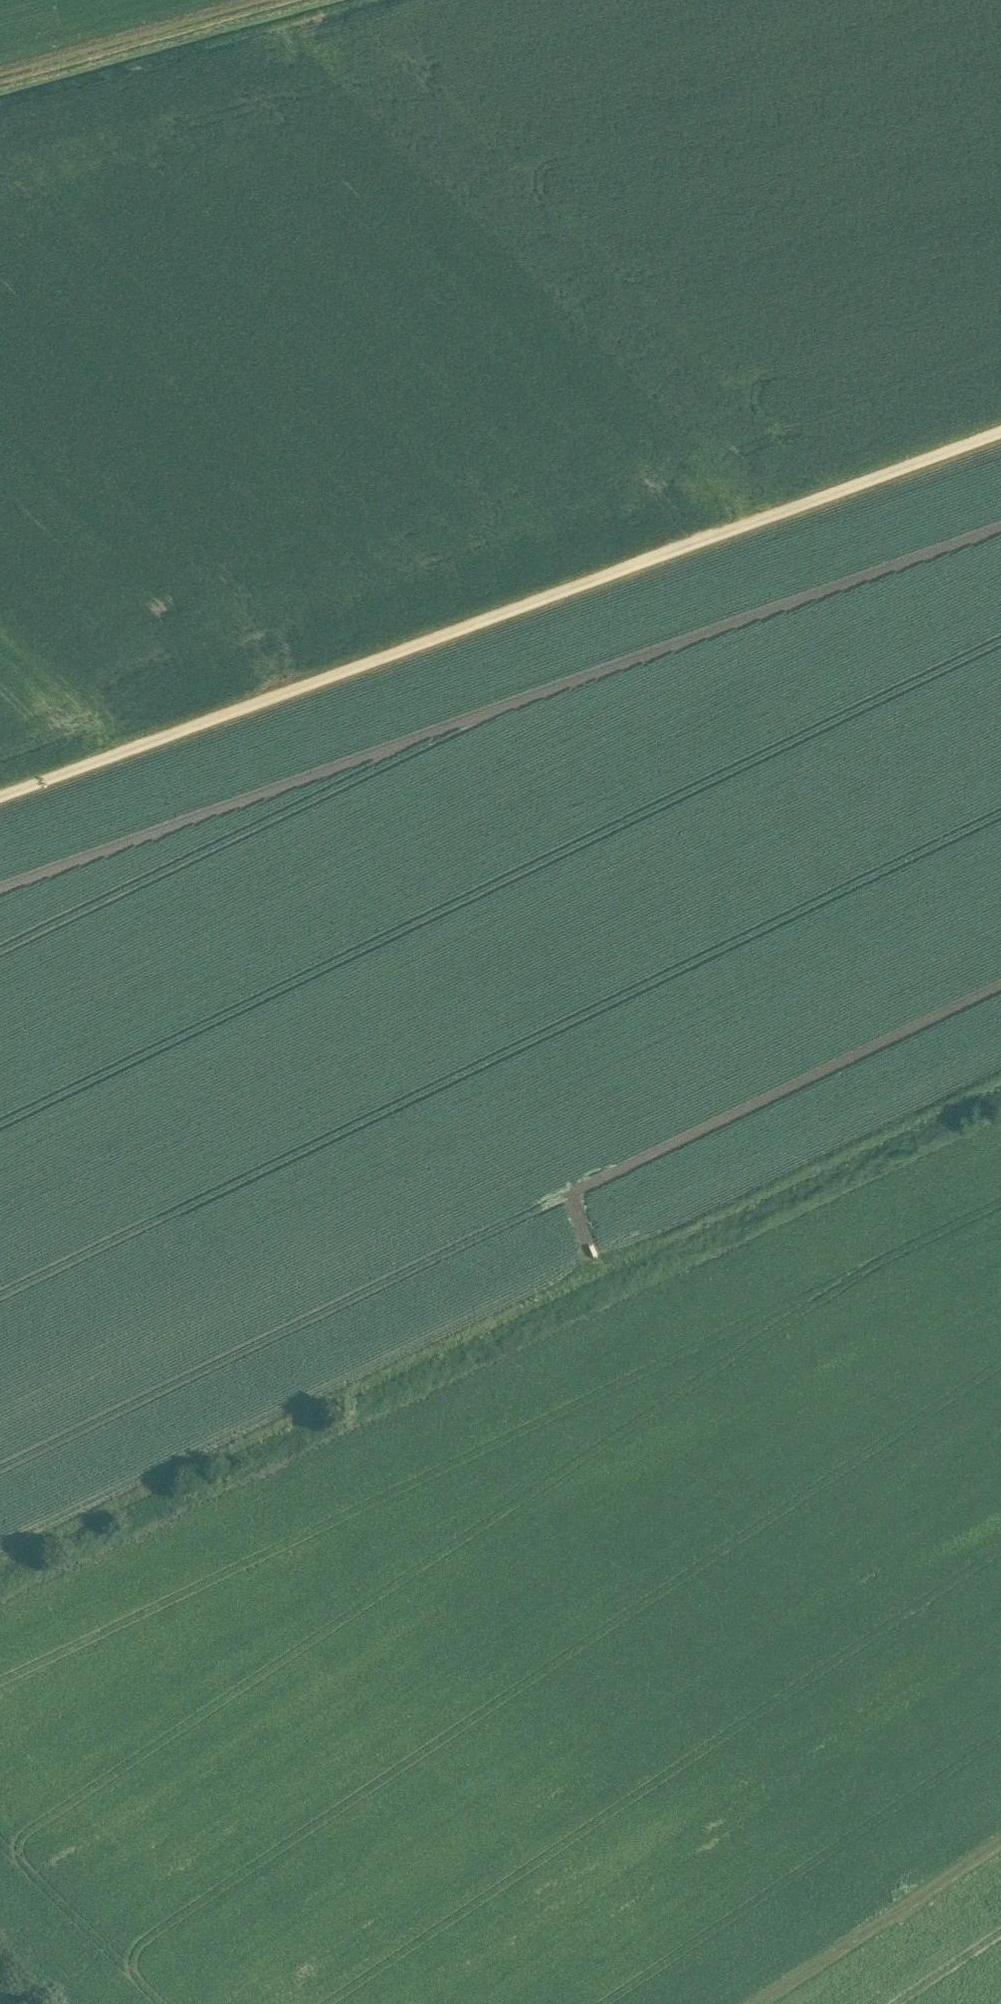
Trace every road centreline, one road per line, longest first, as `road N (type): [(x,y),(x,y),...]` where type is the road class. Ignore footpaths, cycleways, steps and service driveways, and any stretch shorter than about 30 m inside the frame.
road 1 (track): [(1000,431),(0,796)]
road 2 (track): [(771,2003),(1000,1851)]

